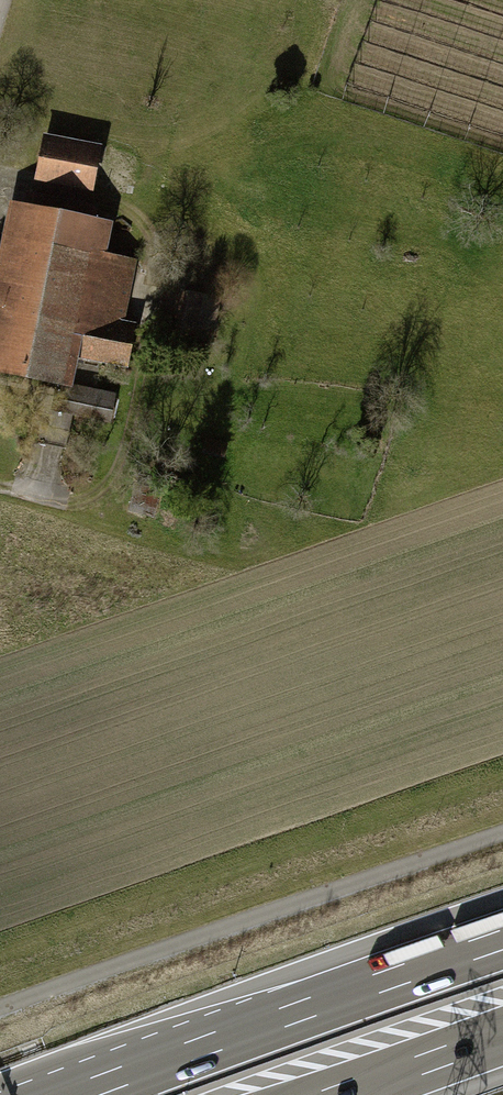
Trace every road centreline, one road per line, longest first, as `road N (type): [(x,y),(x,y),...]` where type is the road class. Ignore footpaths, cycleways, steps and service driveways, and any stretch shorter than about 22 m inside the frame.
road 1 (motorway): [(502,940),(75,1094)]
road 2 (motorway): [(337,1094),(502,1036)]

